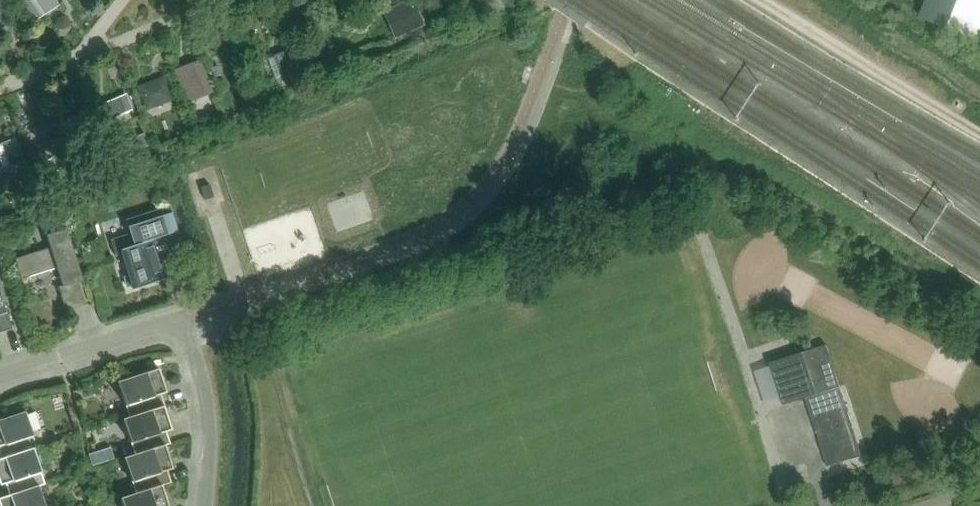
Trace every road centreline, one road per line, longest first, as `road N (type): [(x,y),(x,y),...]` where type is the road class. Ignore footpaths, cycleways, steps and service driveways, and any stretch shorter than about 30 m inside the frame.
road 1 (residential): [(0,379),(158,327),(177,328)]
road 2 (residential): [(203,505),(207,409),(196,360),(177,328)]

